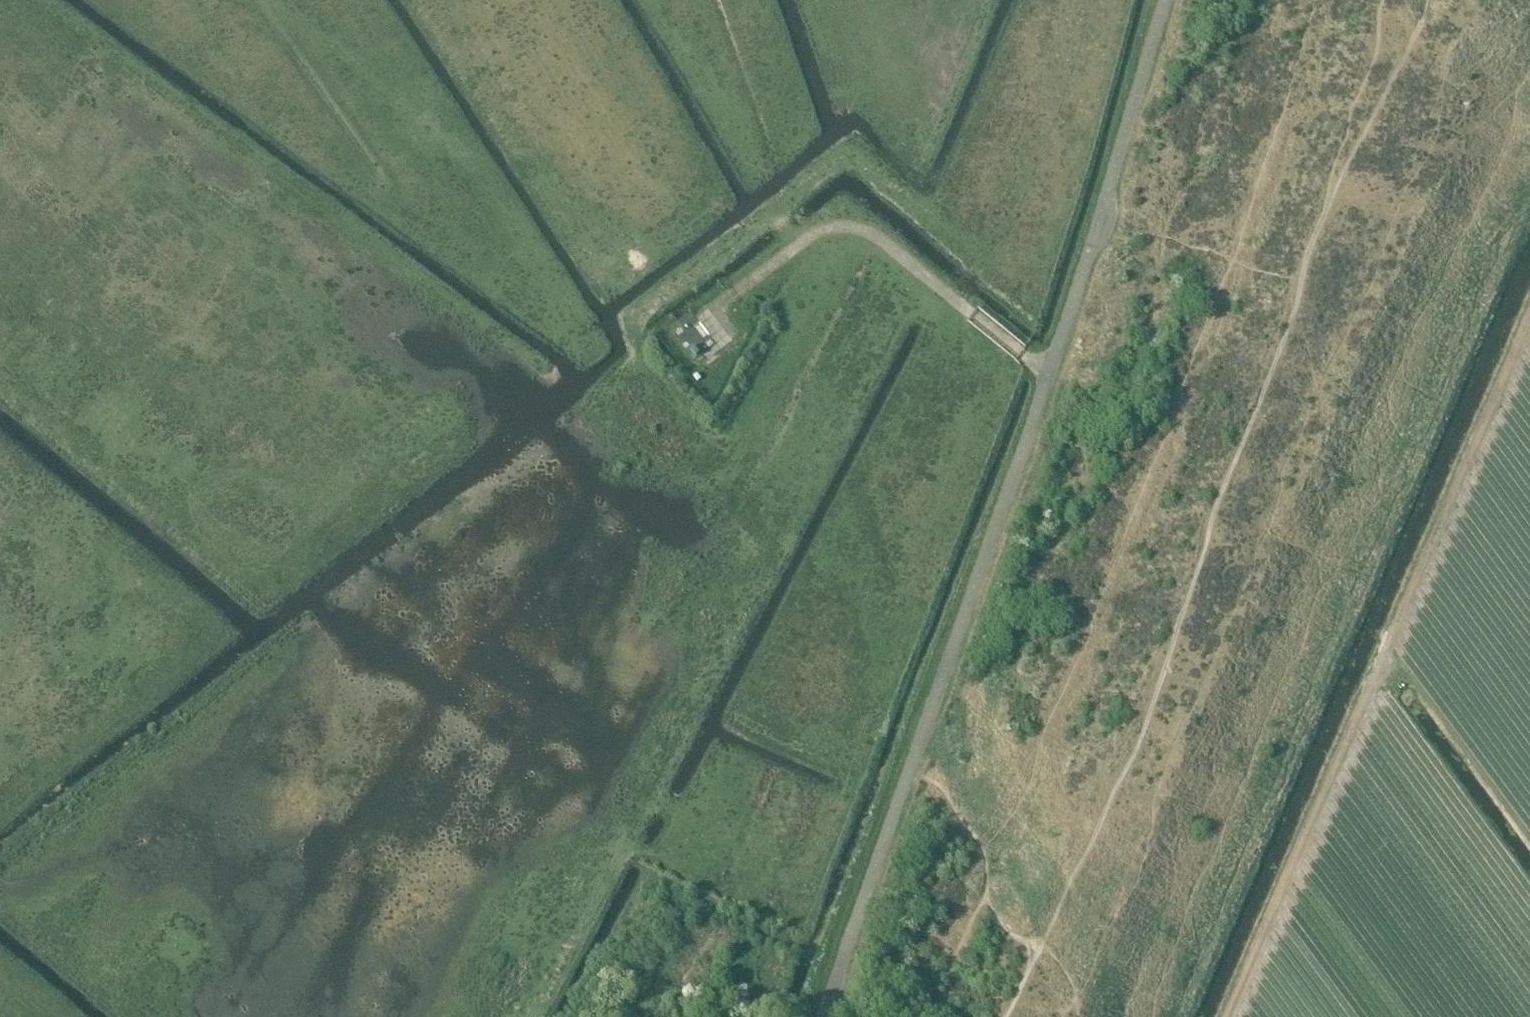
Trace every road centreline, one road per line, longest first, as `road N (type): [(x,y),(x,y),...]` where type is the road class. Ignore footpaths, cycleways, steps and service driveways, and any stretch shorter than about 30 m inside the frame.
road 1 (track): [(1227,1016),(1358,718),(1396,715),(1529,893)]
road 2 (track): [(715,306),(824,228),(855,227),(1049,370)]

